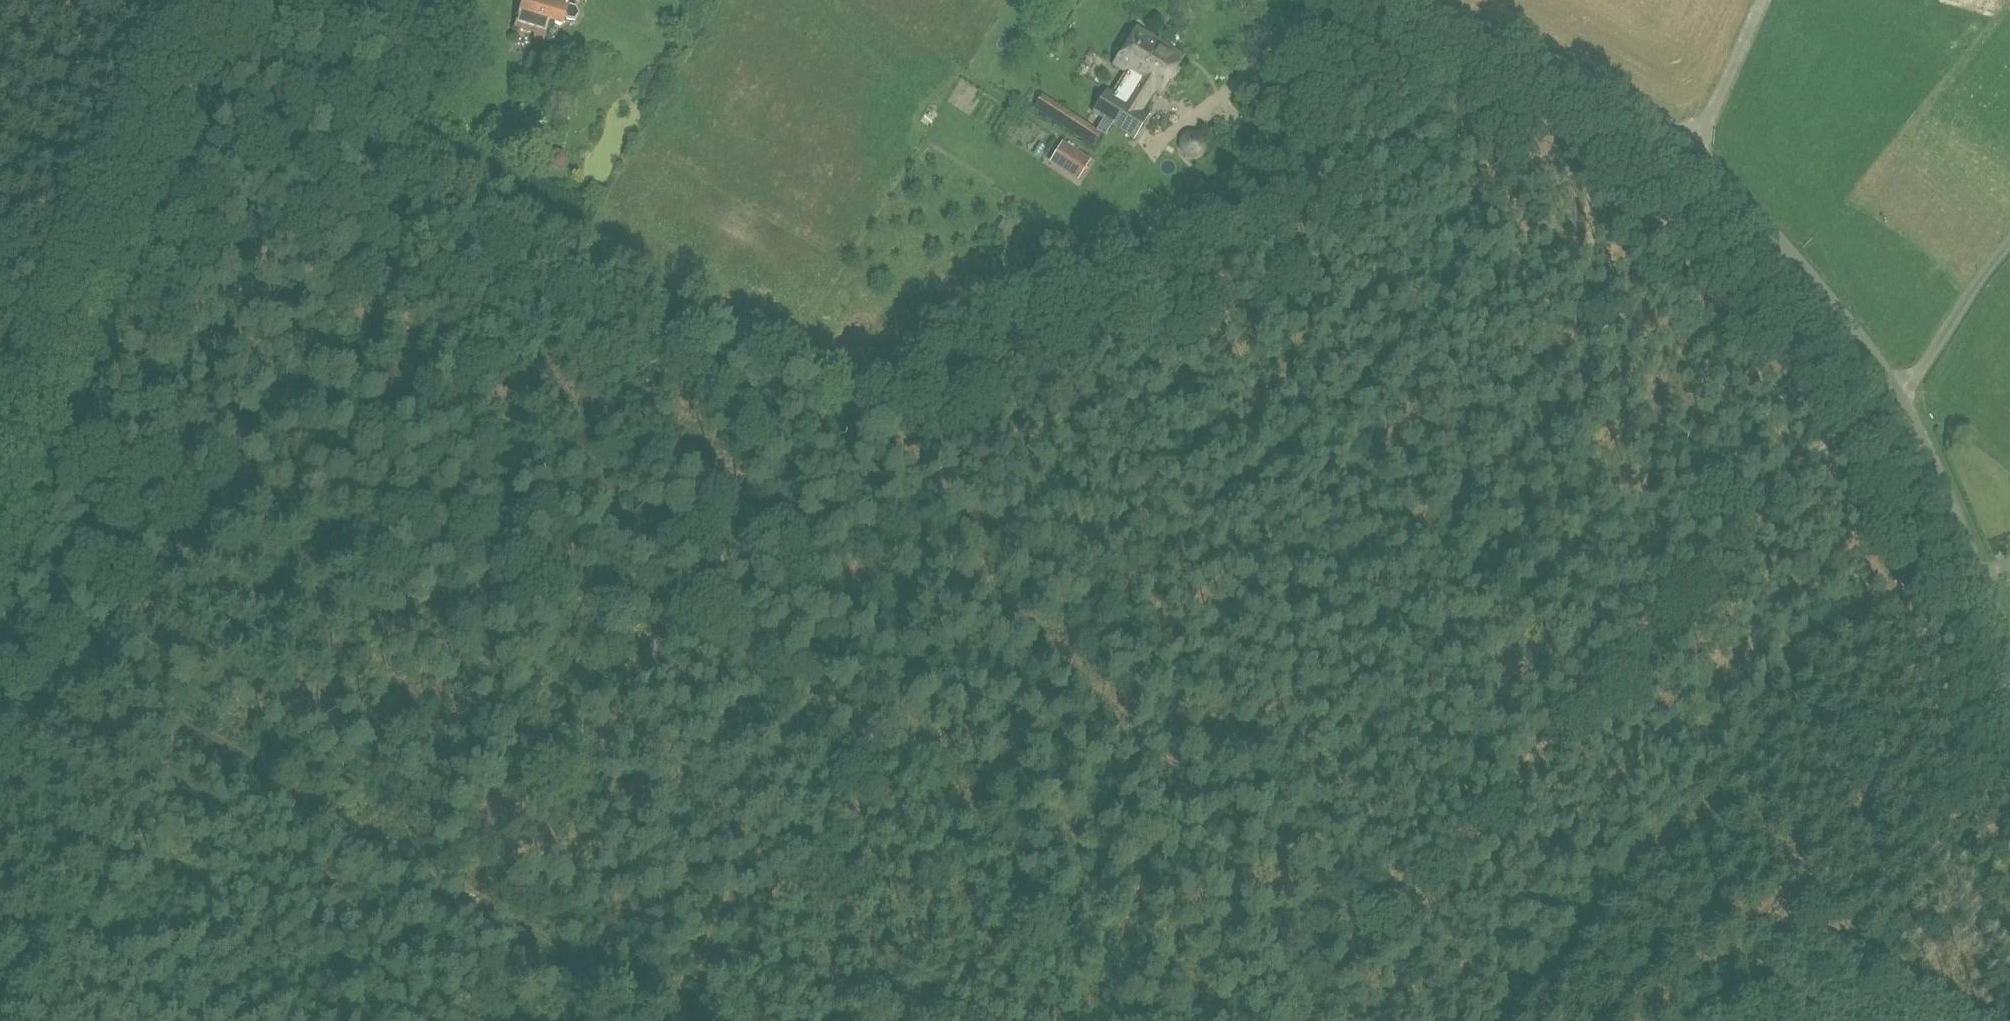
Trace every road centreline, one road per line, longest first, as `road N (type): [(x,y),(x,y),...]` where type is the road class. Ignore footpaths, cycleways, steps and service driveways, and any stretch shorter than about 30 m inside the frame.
road 1 (tertiary): [(2009,646),(1900,388),(1759,218),(1711,168),(1629,106),(1411,0)]
road 2 (unclassified): [(0,445),(180,0)]

